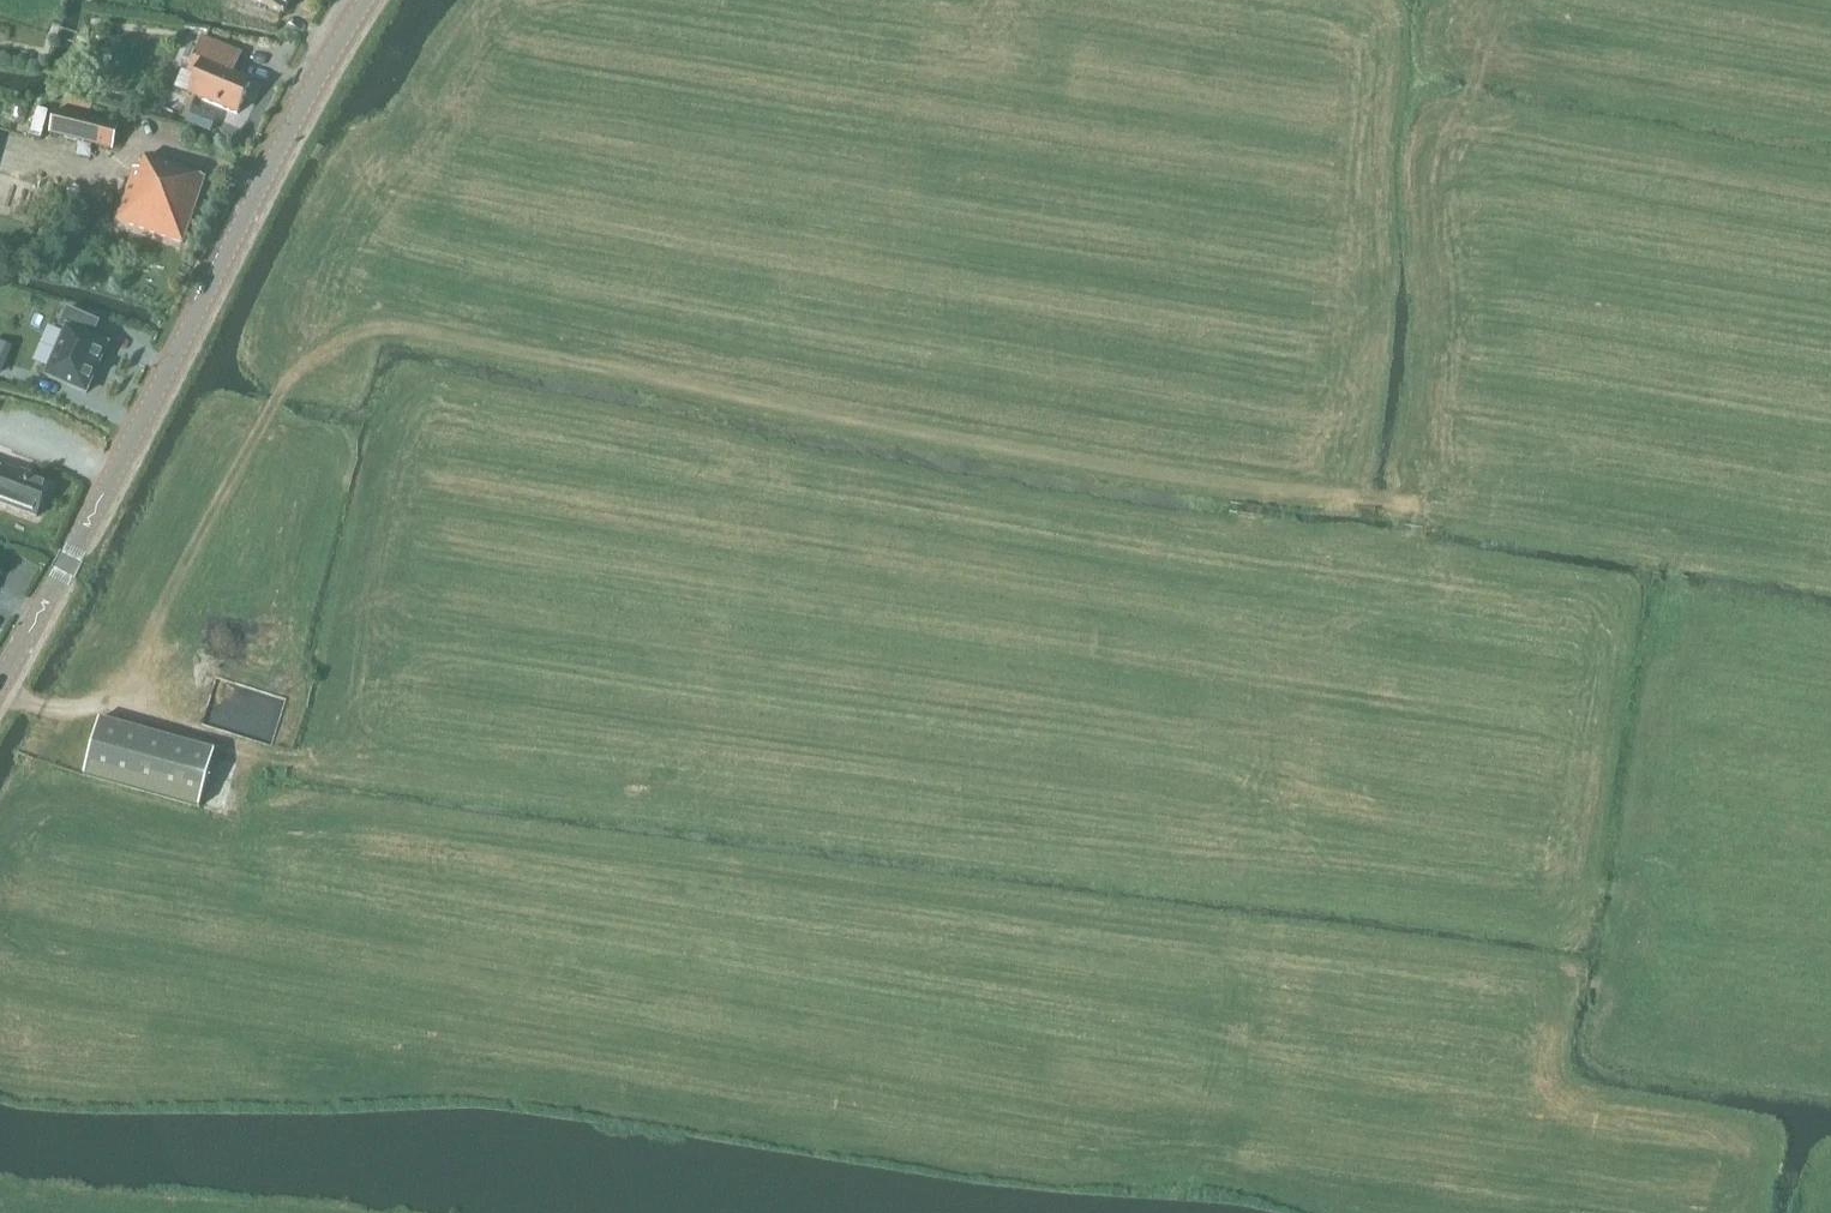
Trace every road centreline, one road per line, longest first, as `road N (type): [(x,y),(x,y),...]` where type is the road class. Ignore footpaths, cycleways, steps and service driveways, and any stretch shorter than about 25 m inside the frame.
road 1 (track): [(1503,0),(1480,55),(1424,503),(364,304)]
road 2 (tertiary): [(0,691),(373,0)]
road 3 (track): [(115,707),(285,381),(364,304)]
road 4 (track): [(1424,503),(1684,545),(1666,654)]
road 5 (track): [(364,304),(332,159),(292,139)]
road 6 (track): [(249,758),(115,707)]

